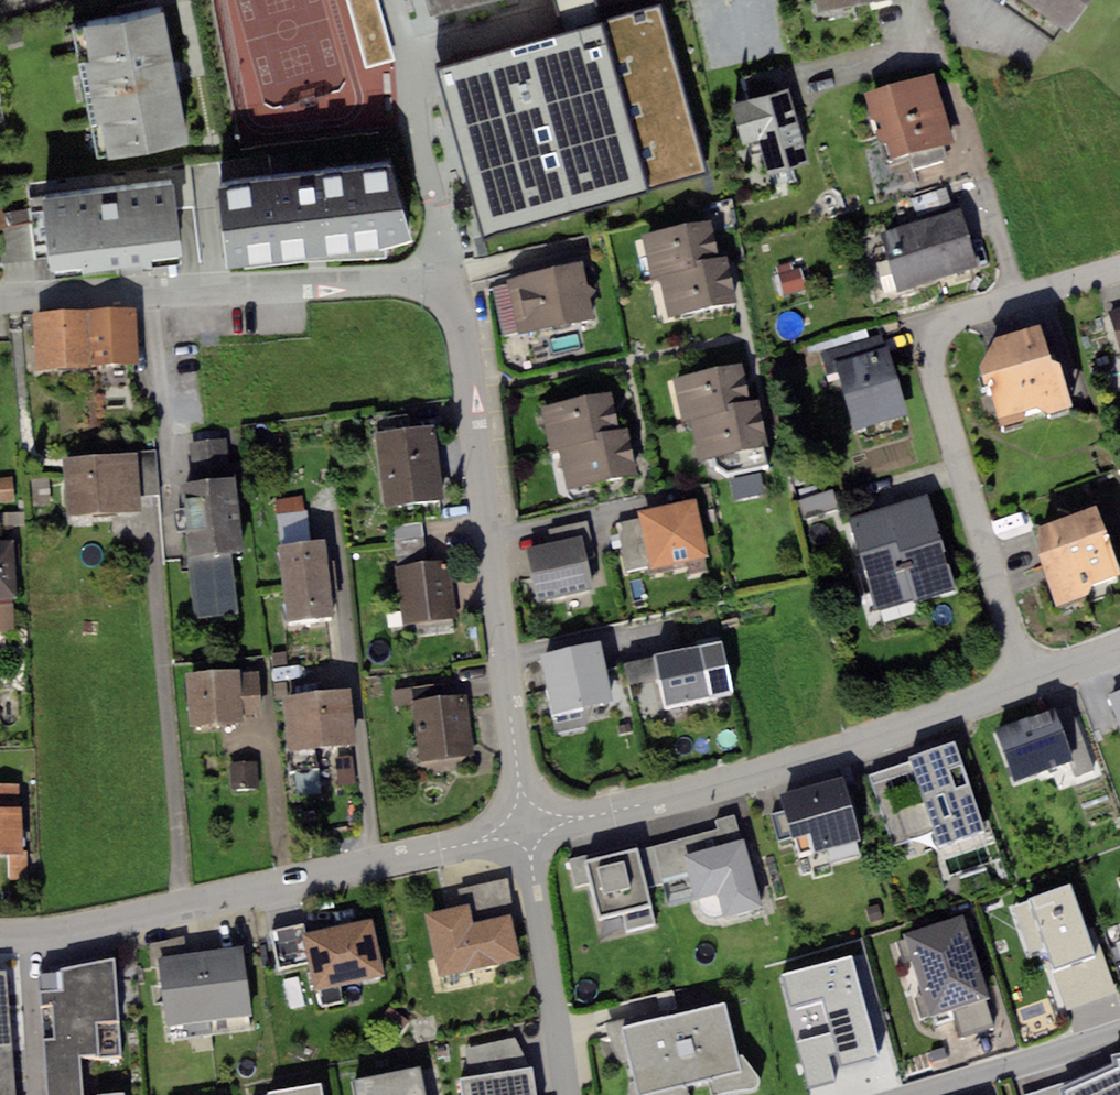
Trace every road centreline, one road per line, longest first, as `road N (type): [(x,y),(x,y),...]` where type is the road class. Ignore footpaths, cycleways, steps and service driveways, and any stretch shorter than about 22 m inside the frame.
road 1 (residential): [(526,832),(452,301),(436,286),(408,280),(0,301)]
road 2 (residential): [(1025,680),(925,356),(928,338),(942,323),(1119,268)]
road 3 (residential): [(526,832),(54,934),(0,935)]
road 4 (residential): [(526,832),(880,735),(1025,680)]
road 5 (residential): [(568,1094),(526,832)]
road 6 (track): [(1044,290),(967,42)]
road 7 (residential): [(912,1094),(1119,1030)]

